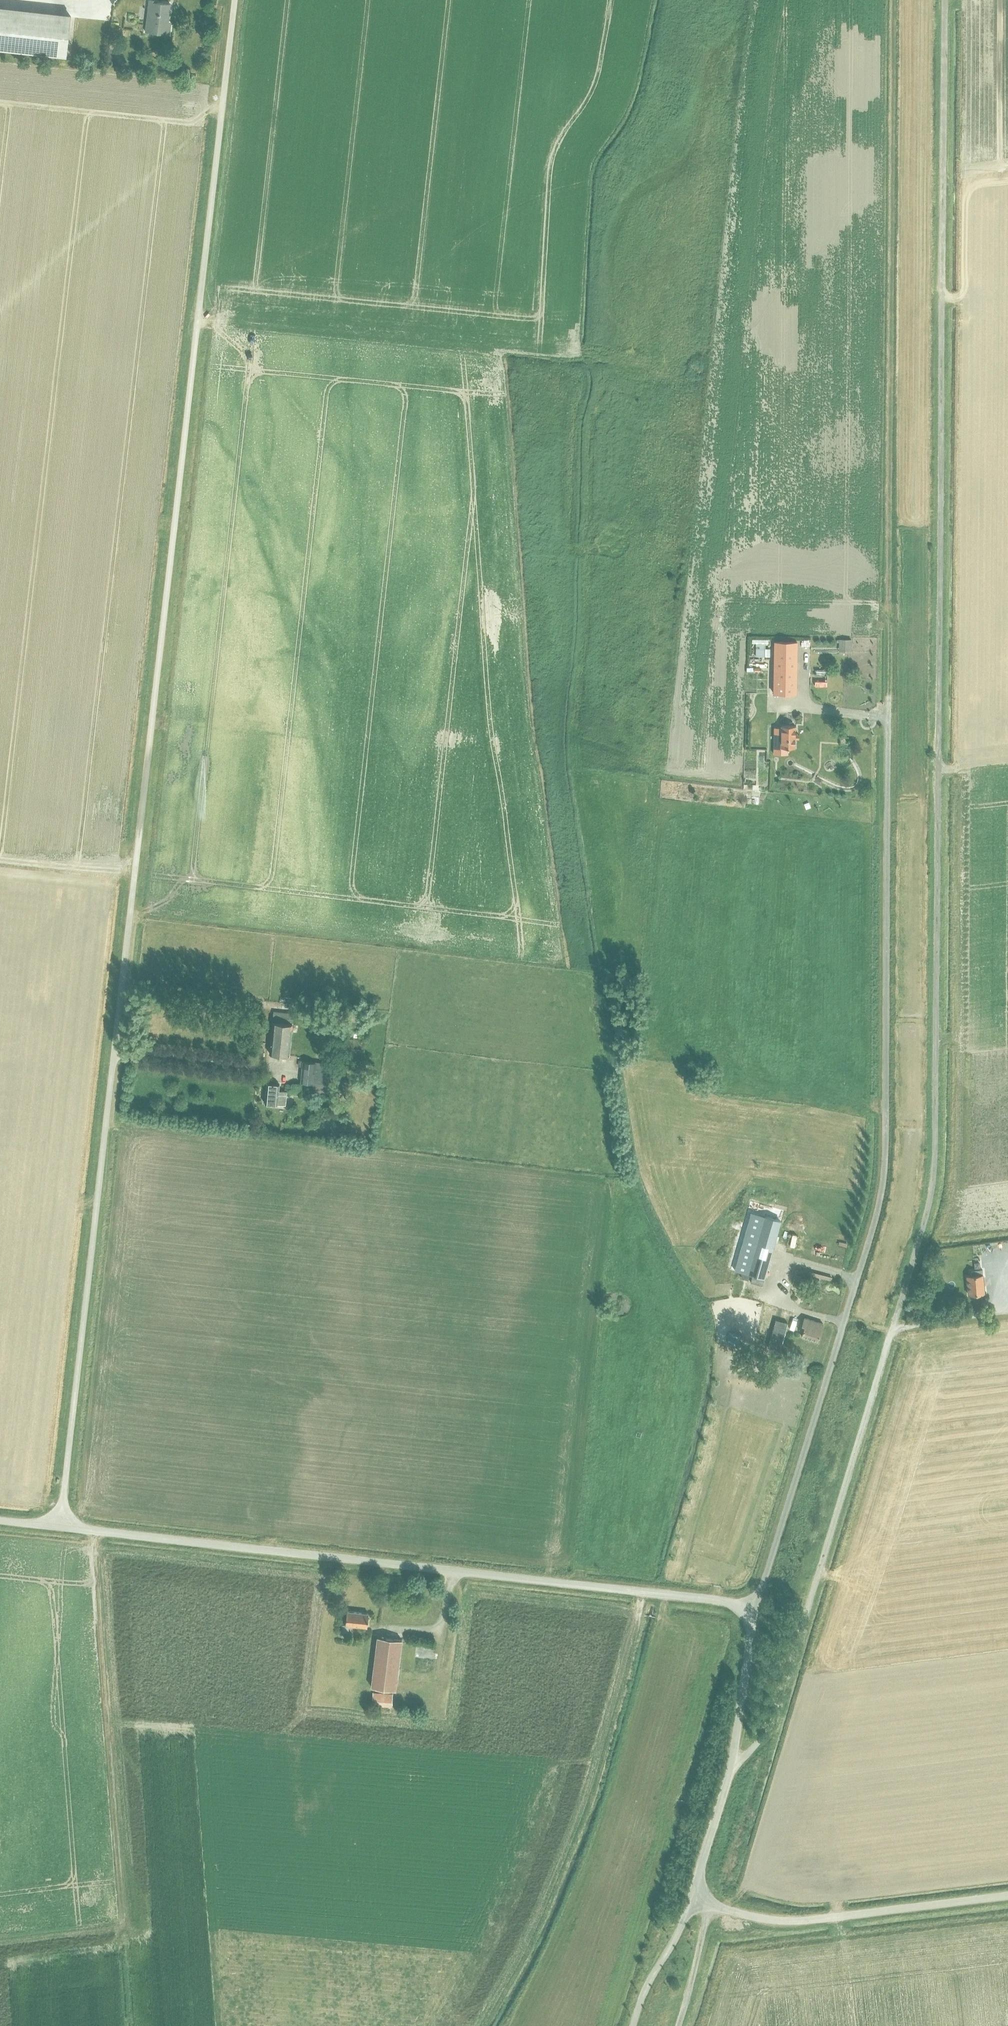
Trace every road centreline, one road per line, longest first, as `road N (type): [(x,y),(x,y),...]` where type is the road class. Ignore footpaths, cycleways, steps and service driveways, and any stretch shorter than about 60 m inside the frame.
road 1 (unclassified): [(60,1525),(235,0)]
road 2 (track): [(892,1330),(935,1166),(945,0)]
road 3 (unclassified): [(752,1605),(768,1575),(884,1194),(888,715)]
road 4 (track): [(896,0),(888,715)]
road 5 (unclassified): [(752,1605),(60,1525)]
road 6 (unclassified): [(731,1768),(771,1722),(783,1692),(892,1330)]
road 7 (unclassified): [(695,1898),(745,1916),(798,1919),(1007,1894)]
road 8 (unclassified): [(731,1768),(752,1605)]
road 9 (unclassified): [(633,2025),(695,1898)]
road 10 (unclassified): [(695,1898),(731,1768)]
road 11 (track): [(681,2025),(705,1919),(695,1898)]

